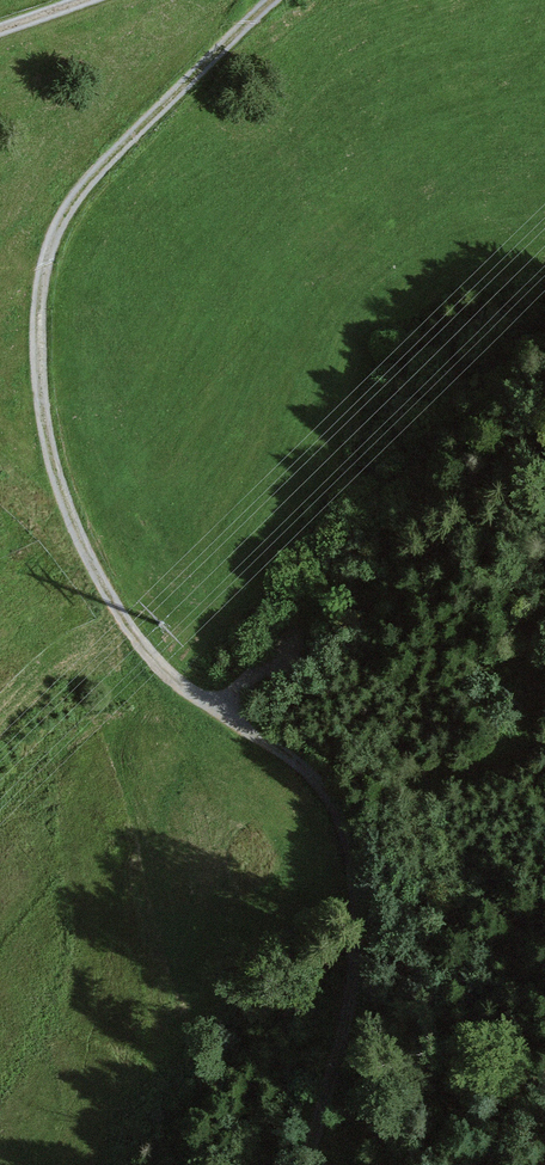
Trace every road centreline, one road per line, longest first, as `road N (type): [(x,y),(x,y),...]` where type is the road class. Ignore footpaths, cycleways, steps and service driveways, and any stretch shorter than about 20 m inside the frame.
road 1 (track): [(273,0),(61,217),(39,286),(37,376),(58,483),(100,583),(147,652),(313,775),(358,850),(358,946),(344,1026),(297,1164)]
road 2 (track): [(544,738),(479,768),(313,775)]

